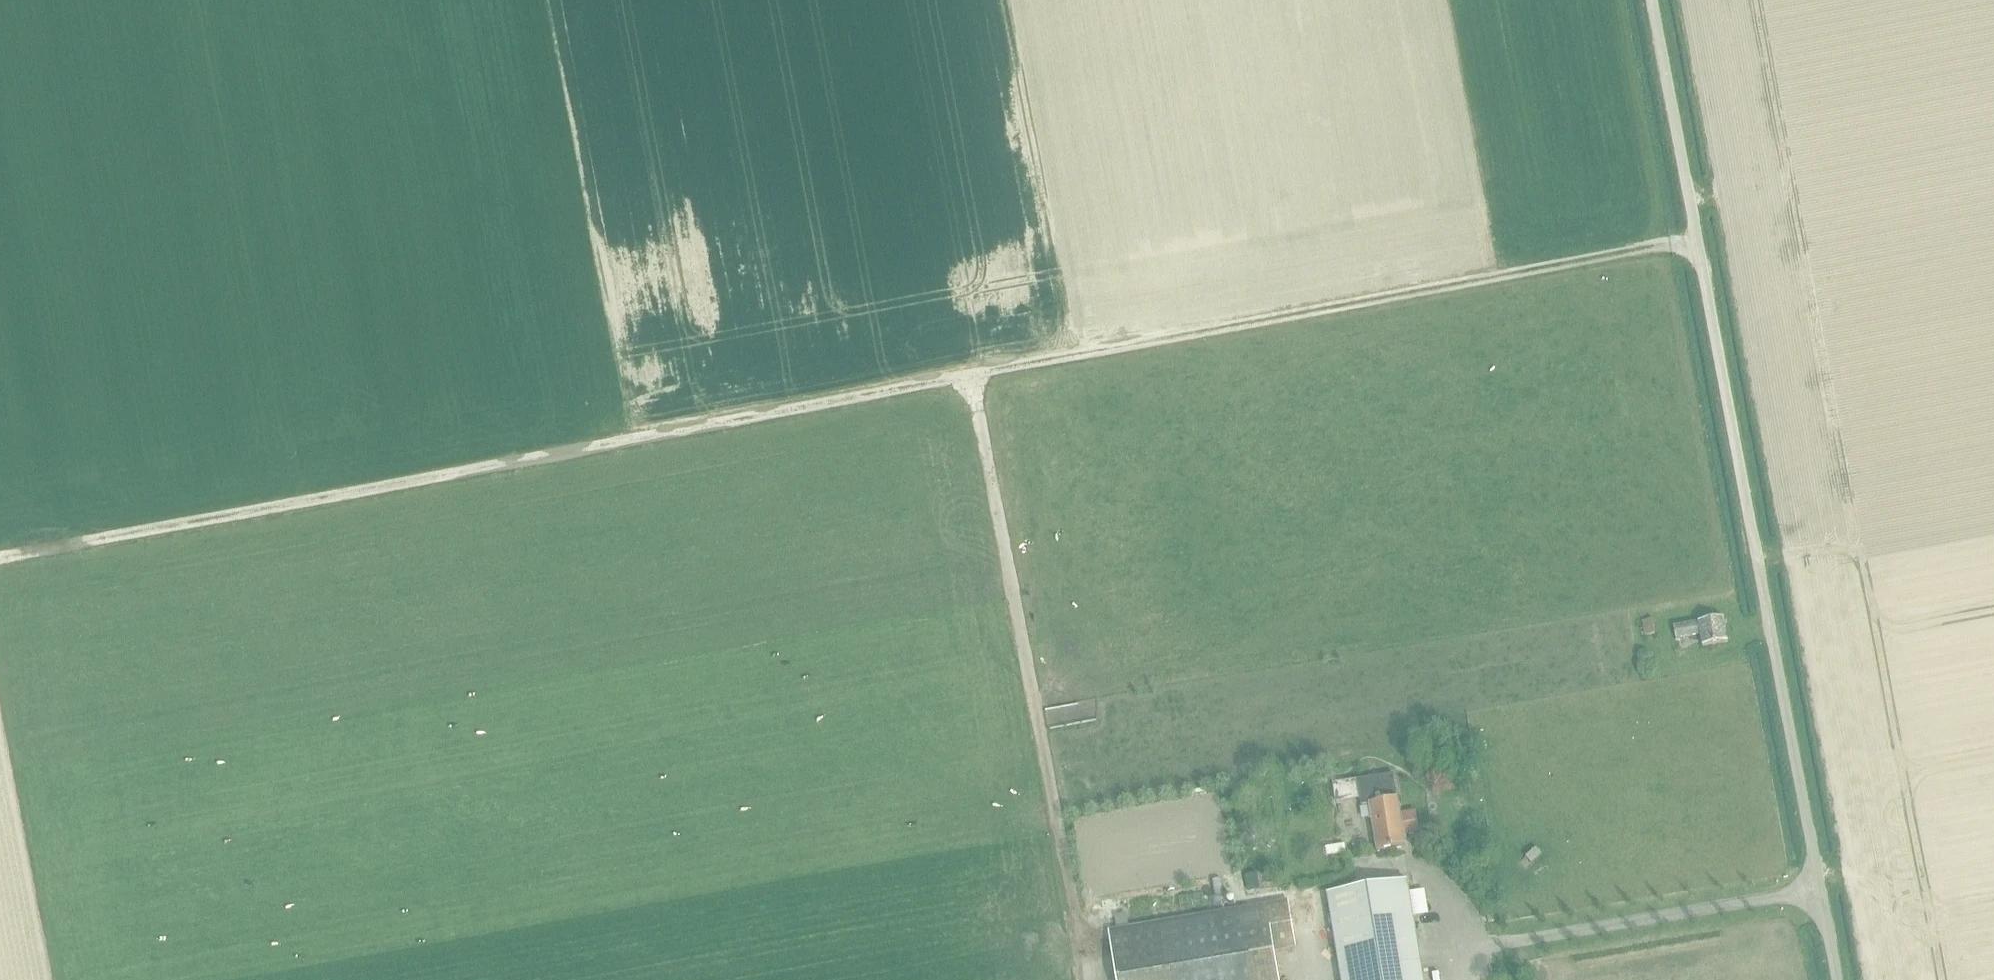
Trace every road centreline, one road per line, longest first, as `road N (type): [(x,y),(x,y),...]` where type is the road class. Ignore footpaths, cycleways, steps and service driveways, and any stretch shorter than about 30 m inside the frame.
road 1 (track): [(1695,241),(0,557)]
road 2 (unclassified): [(1834,979),(1650,0)]
road 3 (track): [(970,376),(1089,979)]

